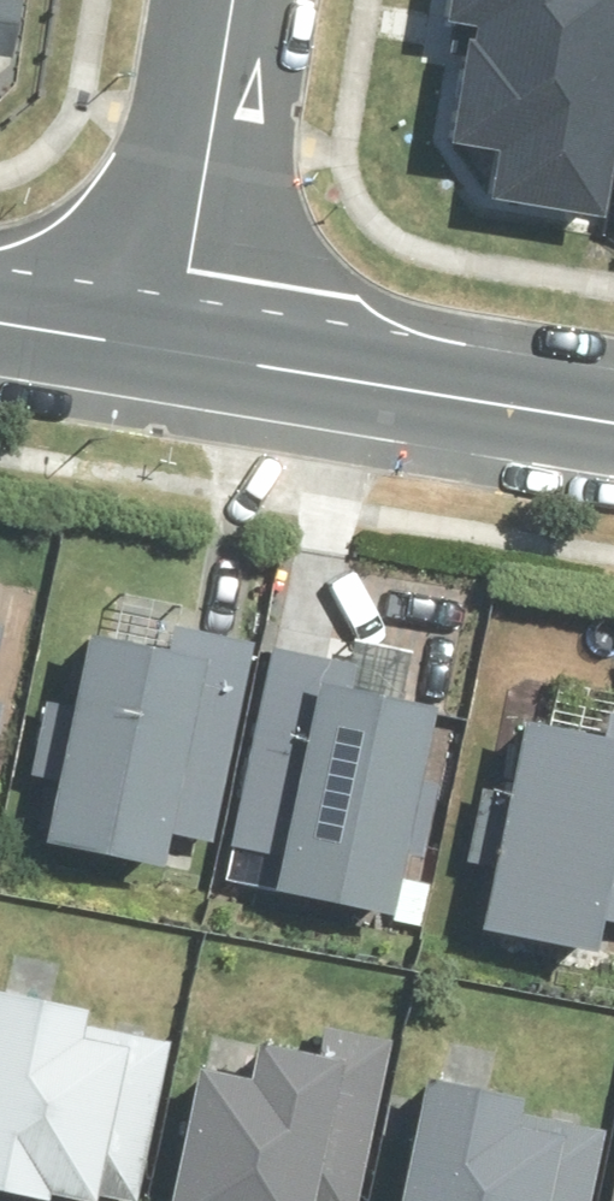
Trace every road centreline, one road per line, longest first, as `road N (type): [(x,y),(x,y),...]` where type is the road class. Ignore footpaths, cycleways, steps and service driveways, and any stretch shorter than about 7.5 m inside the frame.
road 1 (tertiary): [(178,349),(613,419)]
road 2 (residential): [(178,349),(235,0)]
road 3 (tertiary): [(0,319),(178,349)]

